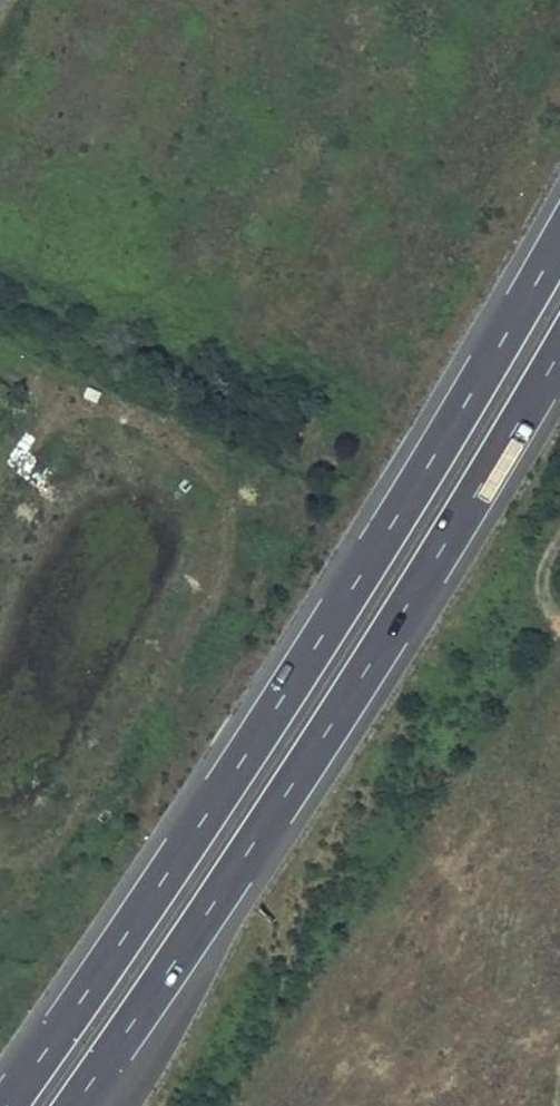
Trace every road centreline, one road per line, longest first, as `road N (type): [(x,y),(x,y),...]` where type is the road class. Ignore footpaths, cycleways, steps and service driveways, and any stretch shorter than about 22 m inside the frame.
road 1 (trunk): [(559,235),(305,655),(5,1105)]
road 2 (trunk): [(69,1105),(267,821),(559,349)]

